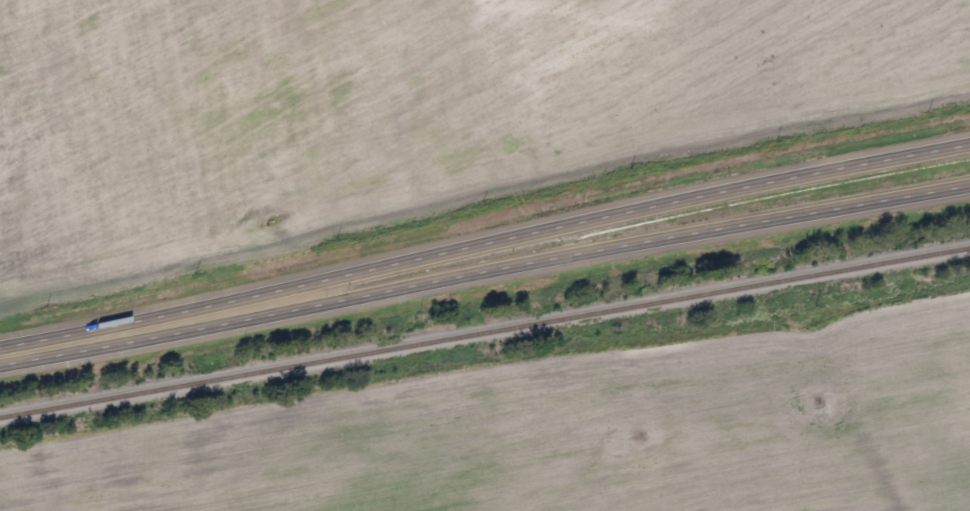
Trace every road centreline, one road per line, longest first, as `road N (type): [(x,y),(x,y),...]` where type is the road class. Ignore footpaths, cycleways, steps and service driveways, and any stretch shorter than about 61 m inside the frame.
road 1 (trunk): [(969,136),(325,280),(290,303)]
road 2 (trunk): [(290,303),(335,302),(969,187)]
road 3 (trunk): [(0,356),(290,303)]

